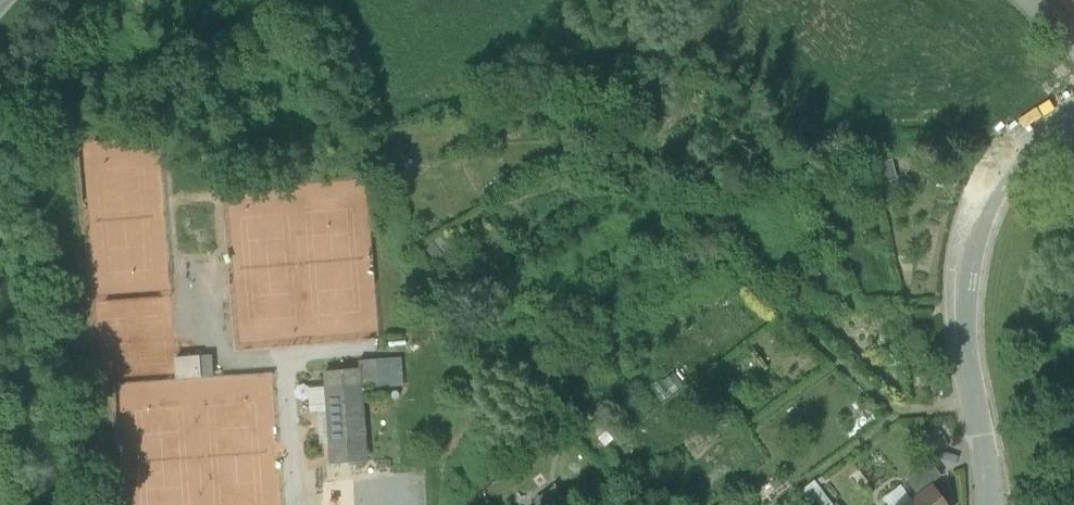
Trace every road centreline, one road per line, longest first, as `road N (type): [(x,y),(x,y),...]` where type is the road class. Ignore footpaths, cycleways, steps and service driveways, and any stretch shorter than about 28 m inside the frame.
road 1 (residential): [(1073,113),(1022,147),(982,206),(969,242),(963,325),(989,504)]

